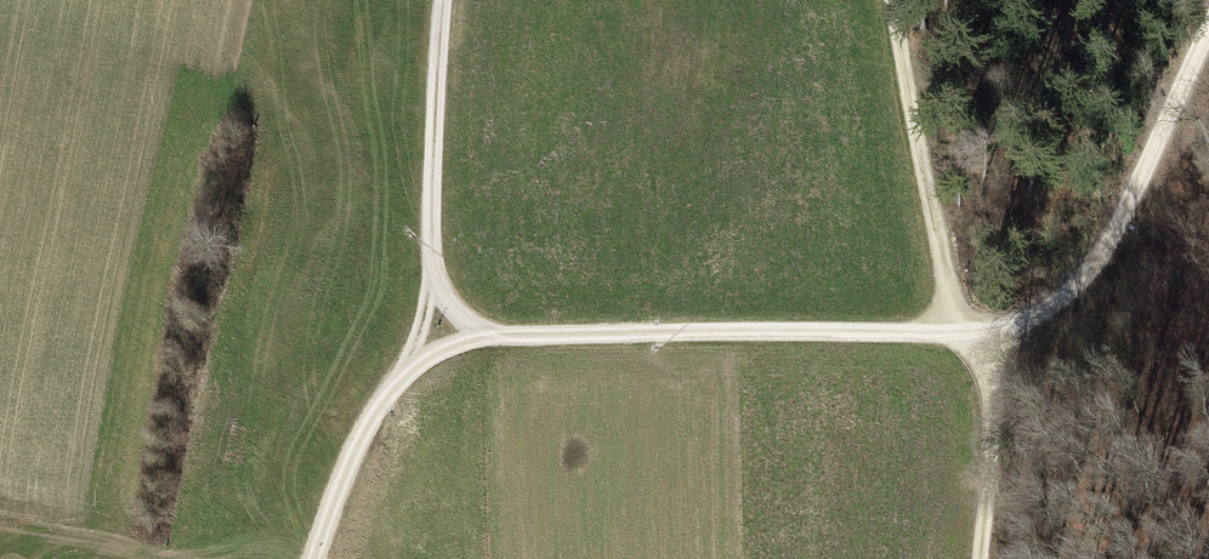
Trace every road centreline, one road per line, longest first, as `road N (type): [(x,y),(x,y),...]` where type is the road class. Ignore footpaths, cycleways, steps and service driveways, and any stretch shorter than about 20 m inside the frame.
road 1 (track): [(1208,54),(1073,293),(1030,317),(986,334),(471,336)]
road 2 (track): [(443,0),(428,93),(426,281),(471,336)]
road 3 (track): [(890,0),(958,330)]
road 4 (track): [(471,336),(395,382),(357,434),(313,558)]
road 5 (track): [(976,558),(990,417),(986,334)]

